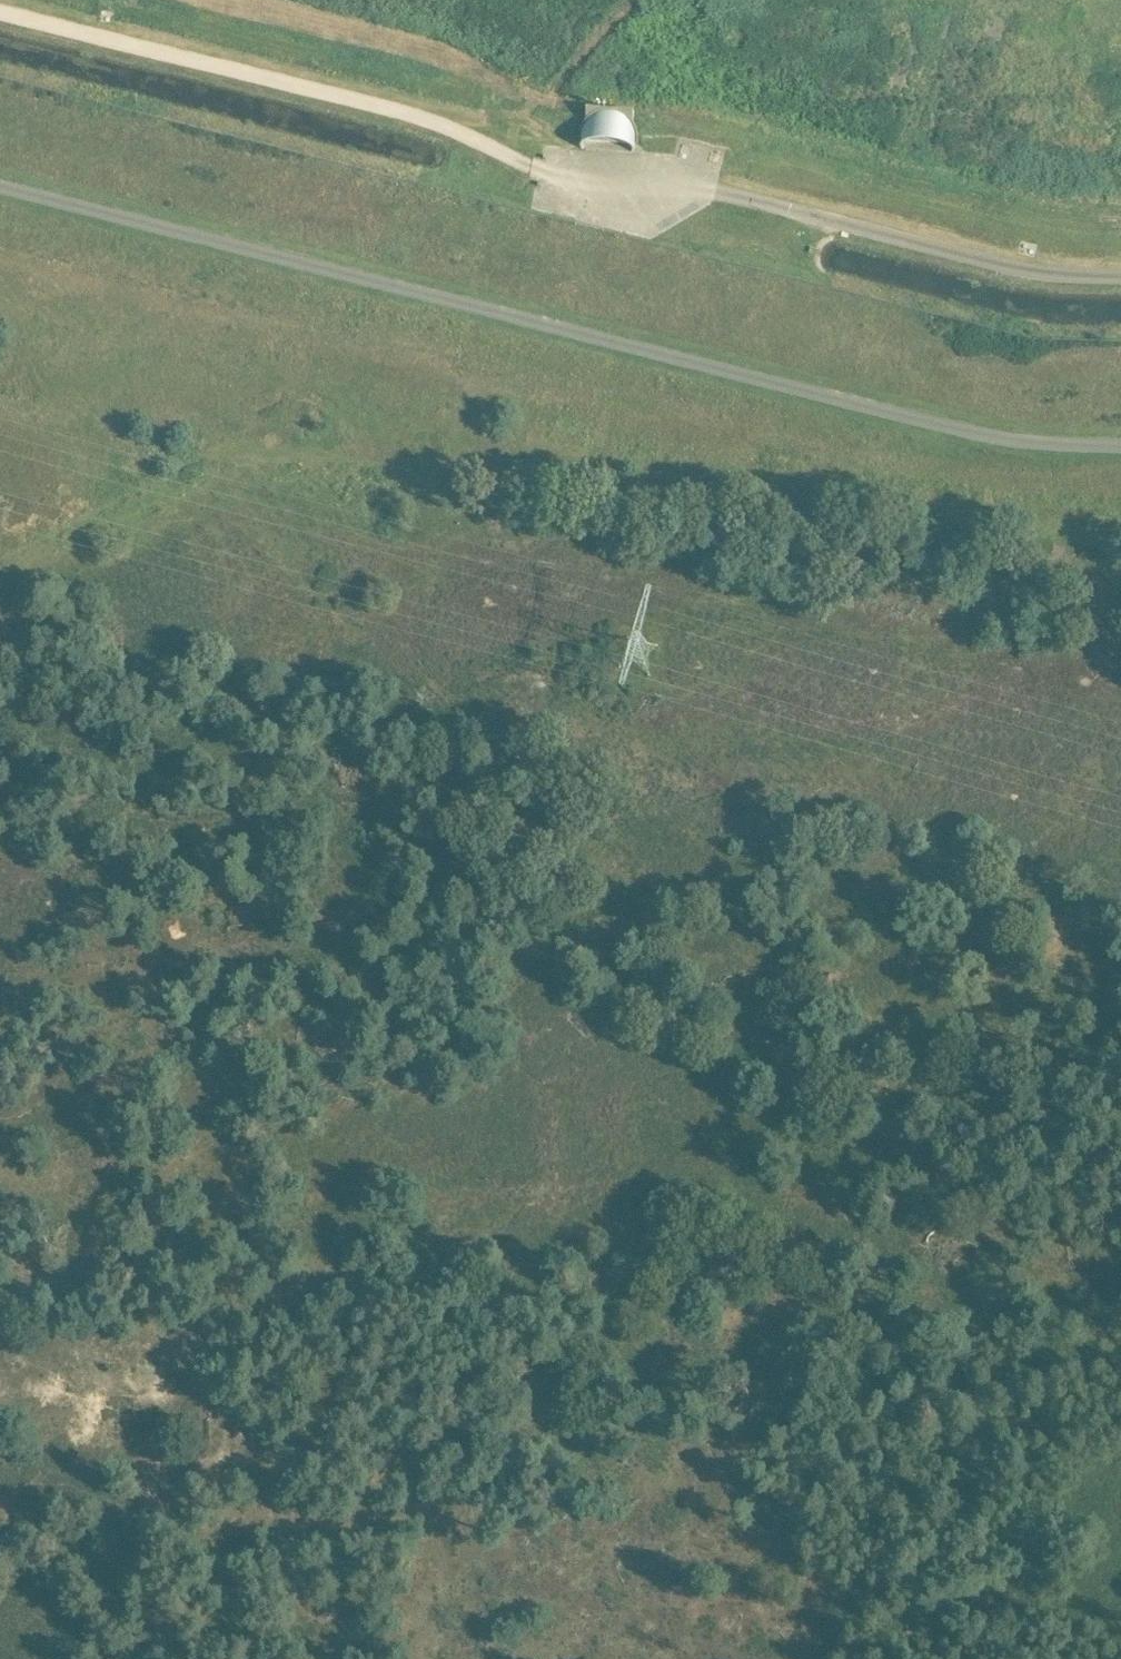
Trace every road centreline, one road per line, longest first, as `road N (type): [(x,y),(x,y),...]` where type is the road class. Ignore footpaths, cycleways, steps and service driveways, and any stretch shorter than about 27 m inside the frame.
road 1 (track): [(0,14),(451,132),(545,173),(715,195),(1029,275),(1120,278)]
road 2 (unclassified): [(0,184),(1057,450),(1120,451)]

